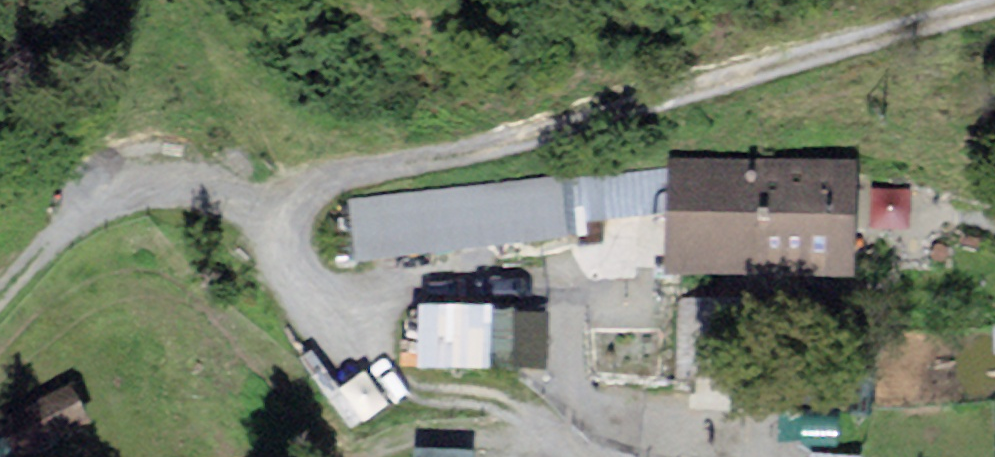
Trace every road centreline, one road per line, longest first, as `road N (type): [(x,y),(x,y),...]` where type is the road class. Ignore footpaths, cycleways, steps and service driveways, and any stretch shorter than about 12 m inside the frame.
road 1 (track): [(994,6),(337,177),(297,206),(282,247),(305,298),(372,376),(499,402),(594,456)]
road 2 (track): [(297,206),(122,191),(0,293)]

